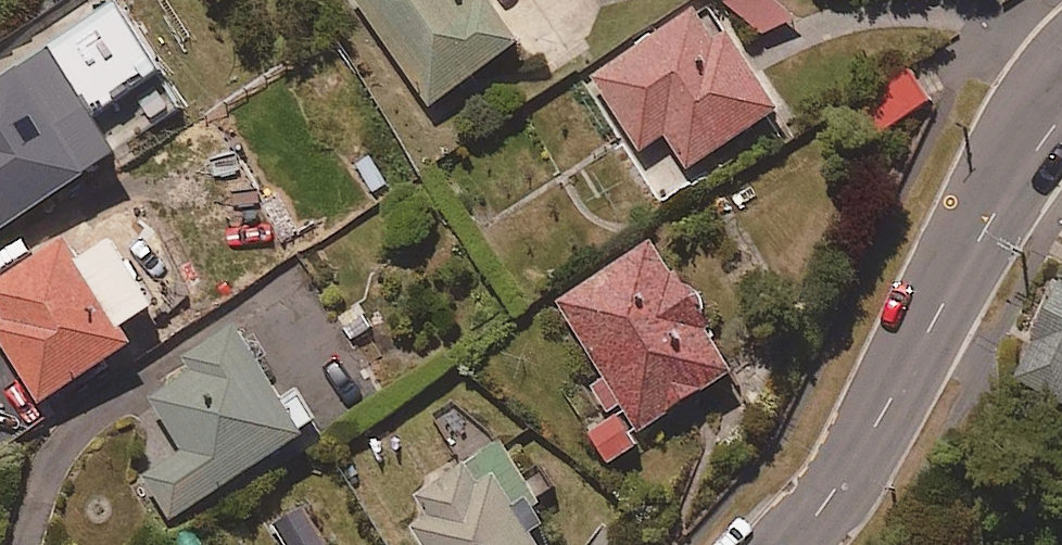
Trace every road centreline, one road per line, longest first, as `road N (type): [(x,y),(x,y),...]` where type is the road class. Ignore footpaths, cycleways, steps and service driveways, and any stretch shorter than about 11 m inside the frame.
road 1 (tertiary): [(798,544),(848,478),(965,257),(1061,110)]

